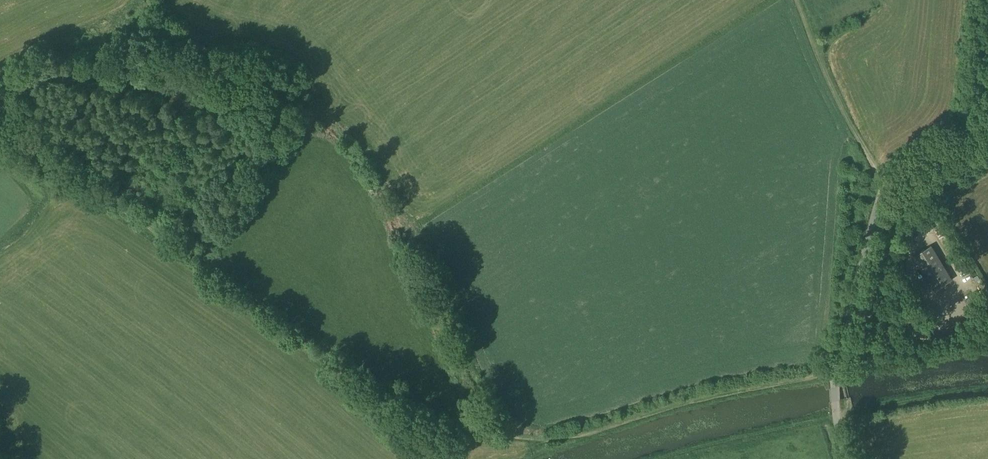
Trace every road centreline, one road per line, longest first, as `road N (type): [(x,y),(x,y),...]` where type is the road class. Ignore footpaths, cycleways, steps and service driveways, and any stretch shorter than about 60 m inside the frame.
road 1 (track): [(0,123),(340,364),(445,426),(561,439),(836,370)]
road 2 (unclassified): [(848,458),(835,381),(881,202),(905,170),(987,118)]

